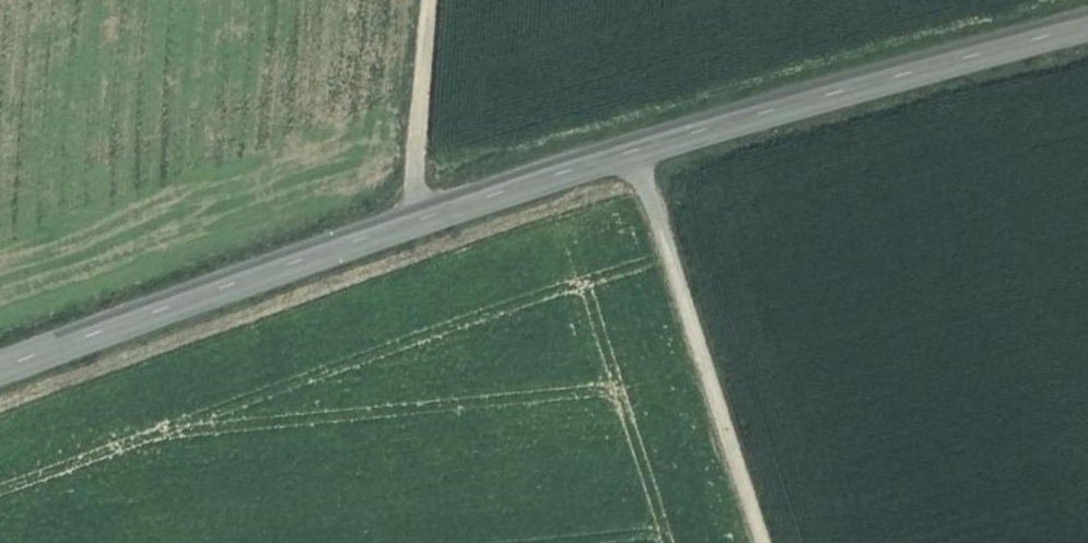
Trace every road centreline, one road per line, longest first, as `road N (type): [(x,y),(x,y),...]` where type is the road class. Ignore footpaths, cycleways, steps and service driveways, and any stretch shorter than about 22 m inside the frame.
road 1 (tertiary): [(0,367),(424,214),(1087,24)]
road 2 (track): [(762,542),(635,149)]
road 3 (track): [(424,214),(433,0)]

